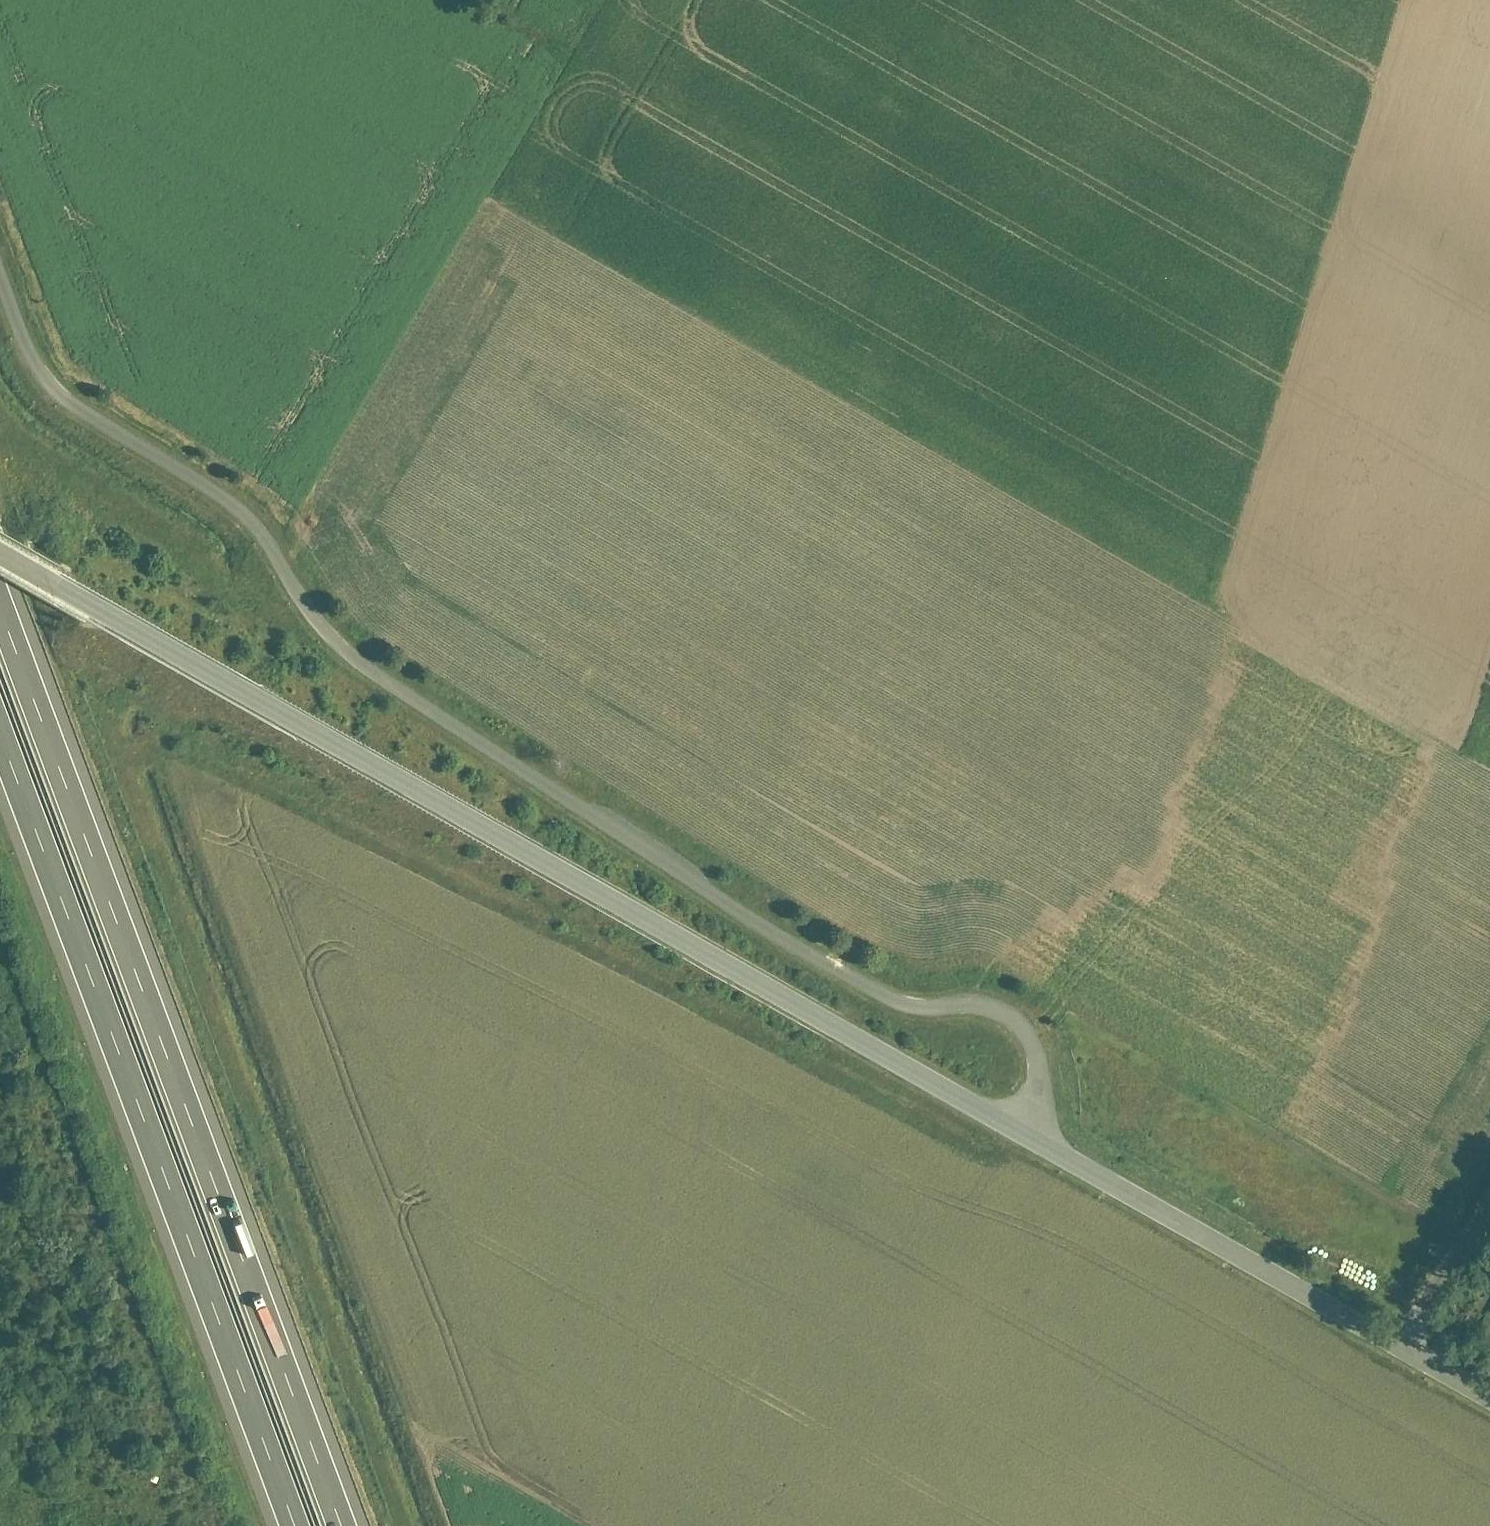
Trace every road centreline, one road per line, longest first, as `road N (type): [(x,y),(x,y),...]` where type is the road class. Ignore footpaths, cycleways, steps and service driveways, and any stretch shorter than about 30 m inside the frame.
road 1 (unclassified): [(1027,1136),(1046,1076),(1039,1030),(1021,1007),(973,995),(914,1000),(412,701),(333,641),(252,522),(51,385),(24,344),(0,277)]
road 2 (residential): [(1027,1136),(74,592)]
road 3 (motorway): [(343,1525),(0,605)]
road 4 (motorway): [(0,732),(295,1525)]
road 5 (residential): [(1403,1345),(1027,1136)]
road 6 (unclassified): [(1489,1197),(1403,1345)]

